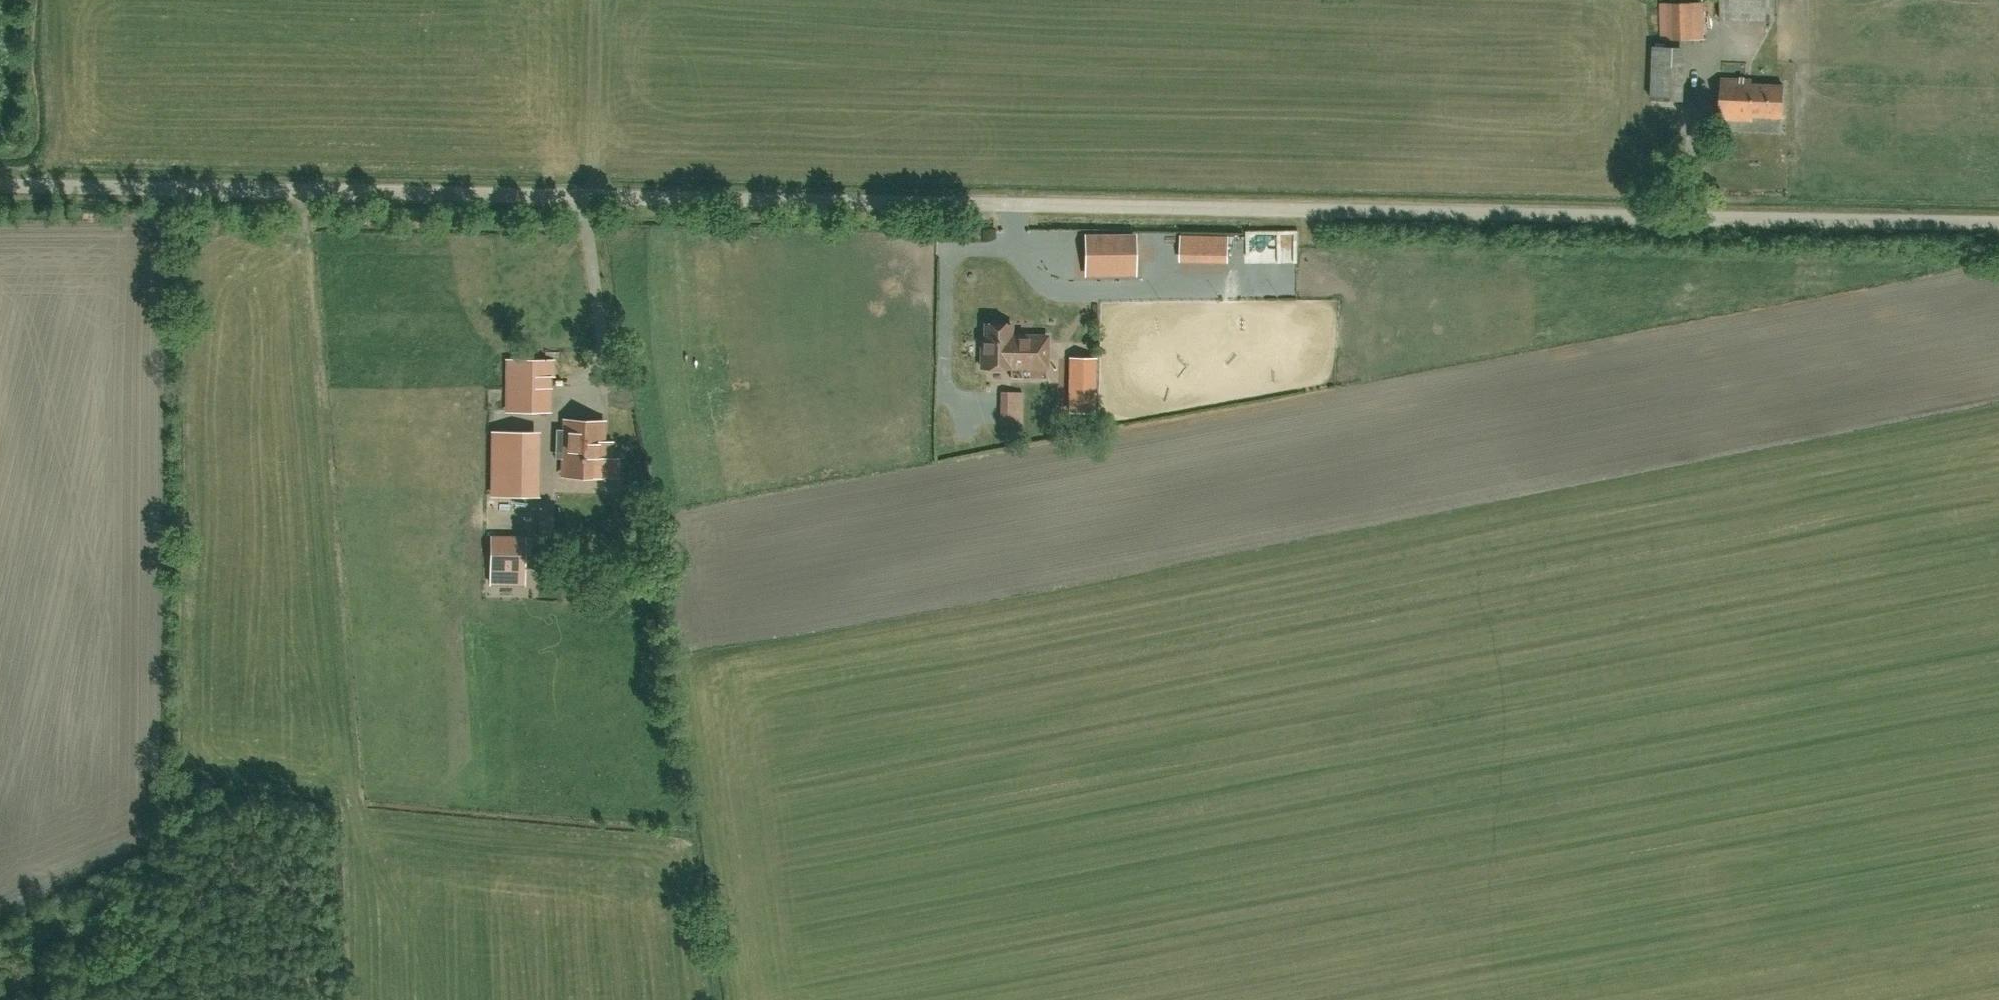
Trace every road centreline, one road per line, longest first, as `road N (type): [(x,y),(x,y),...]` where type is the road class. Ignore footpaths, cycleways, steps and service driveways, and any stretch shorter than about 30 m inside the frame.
road 1 (unclassified): [(1998,225),(0,186)]

